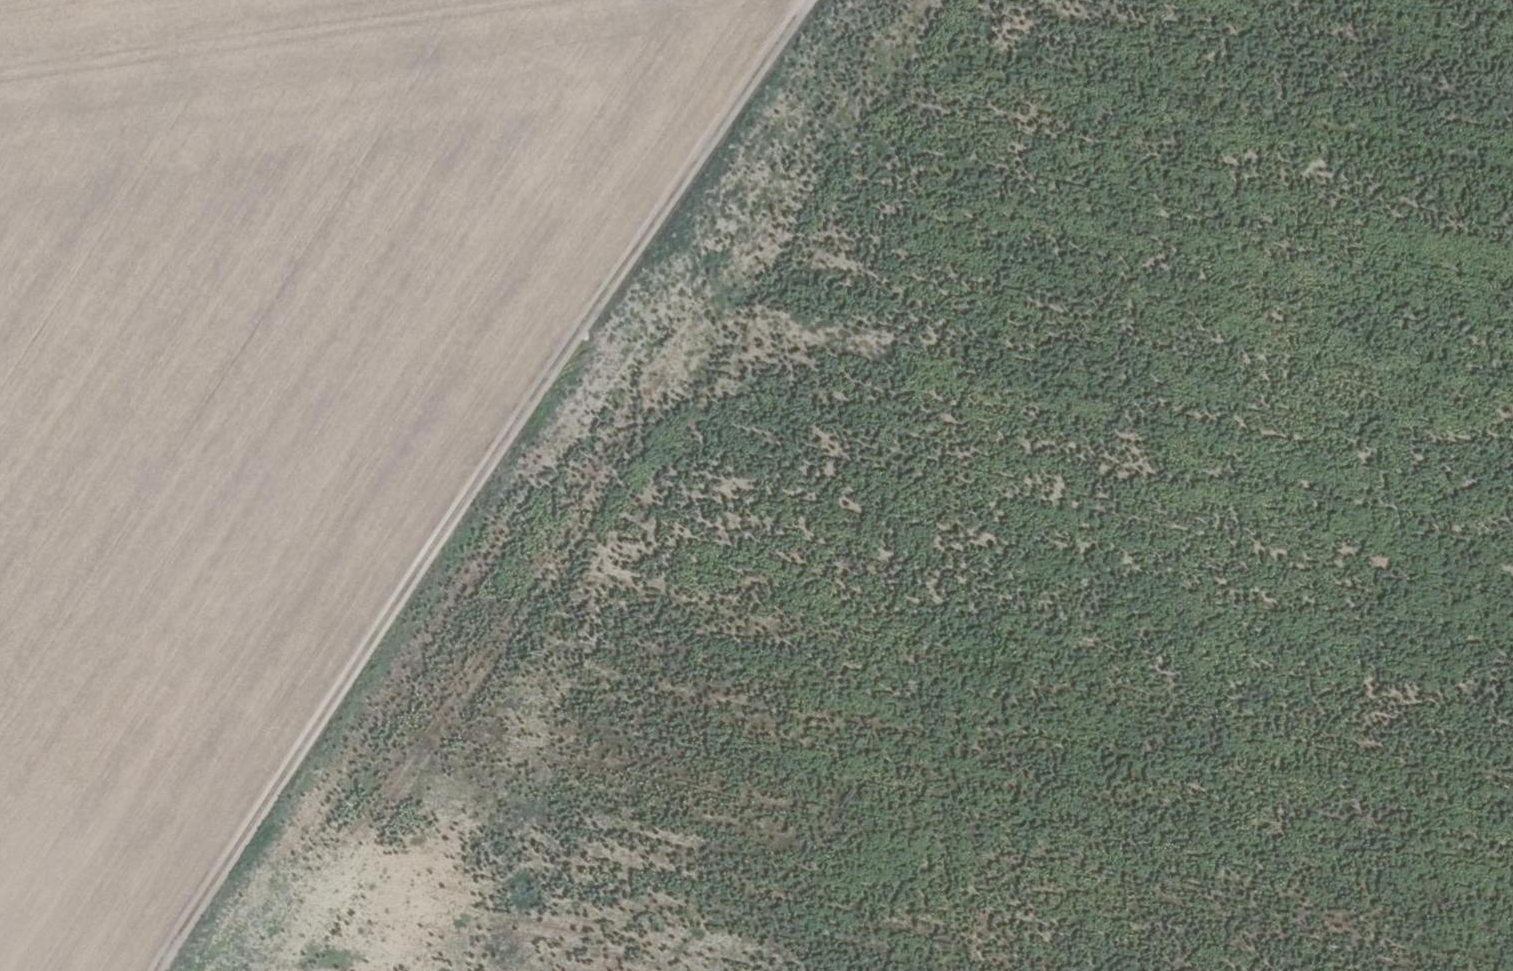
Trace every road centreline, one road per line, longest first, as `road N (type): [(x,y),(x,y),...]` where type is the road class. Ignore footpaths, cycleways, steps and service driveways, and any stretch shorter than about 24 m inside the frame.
road 1 (track): [(181,970),(833,0)]

